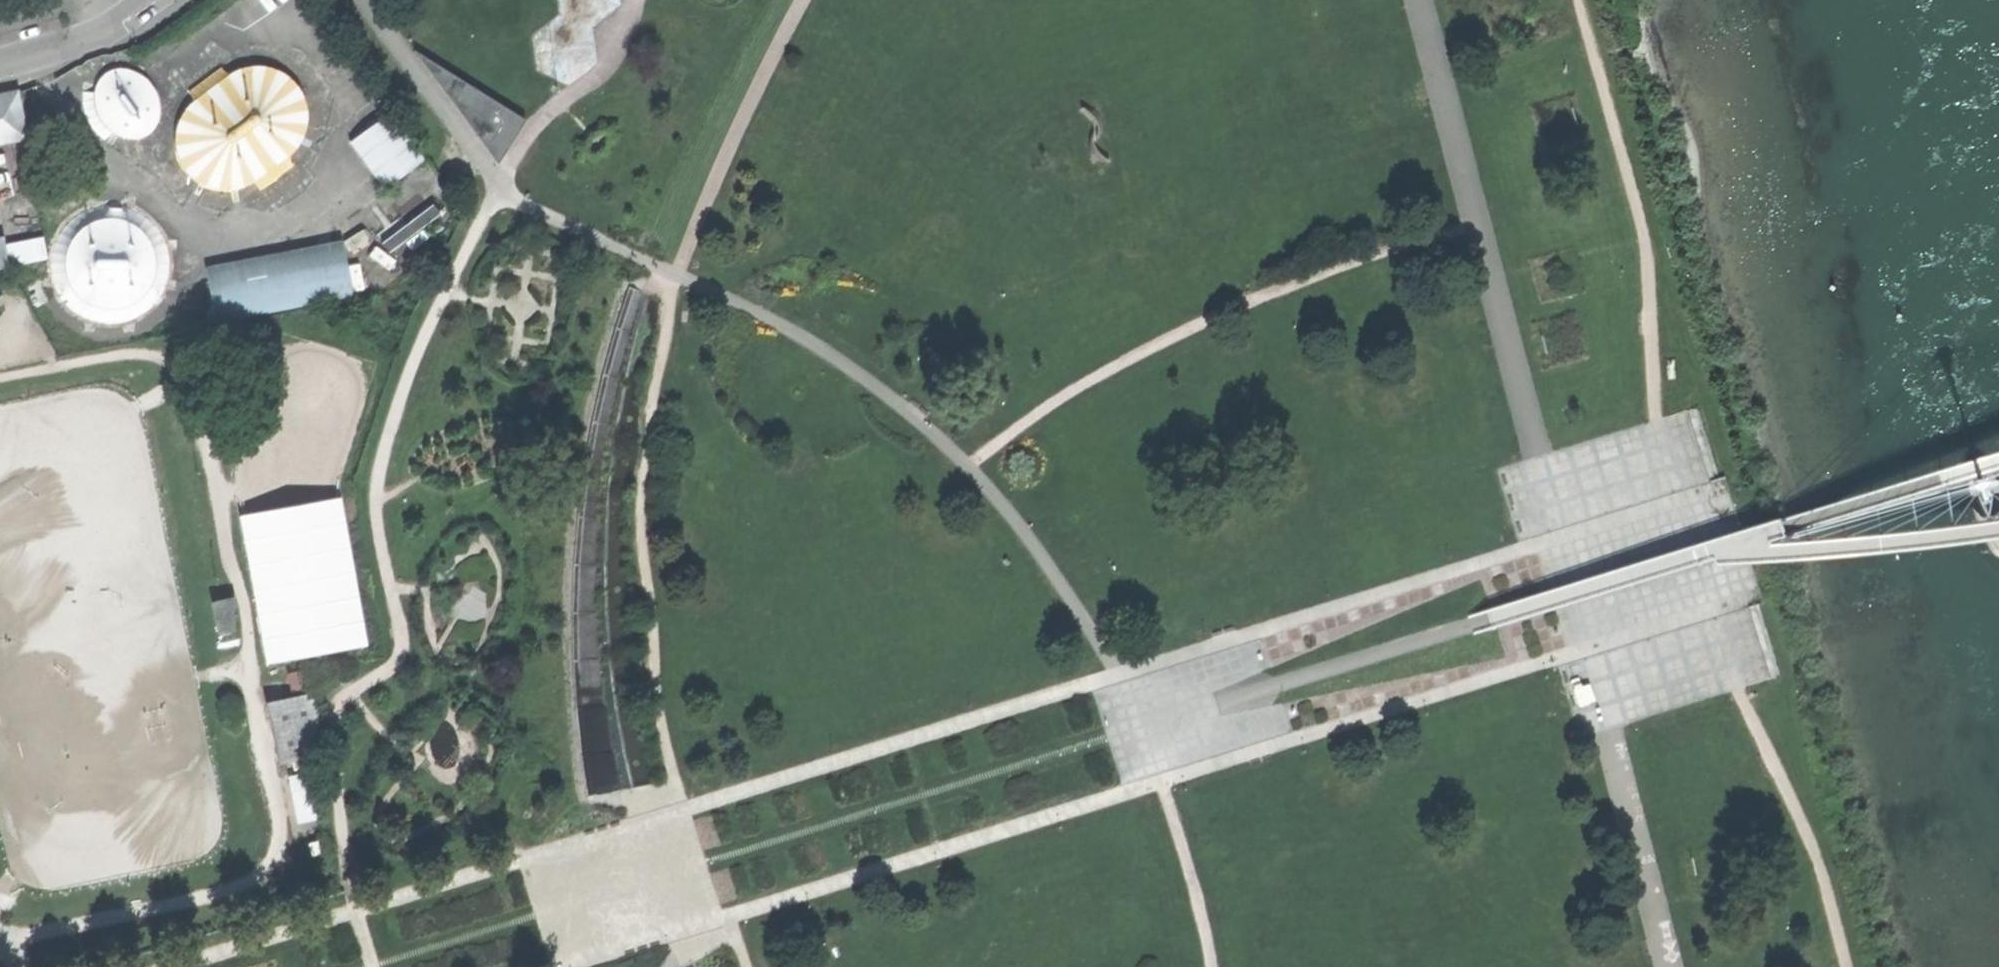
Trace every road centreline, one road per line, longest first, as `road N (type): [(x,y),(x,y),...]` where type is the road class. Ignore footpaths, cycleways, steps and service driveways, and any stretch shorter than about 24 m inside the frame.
road 1 (residential): [(0,59),(89,31),(146,0)]

